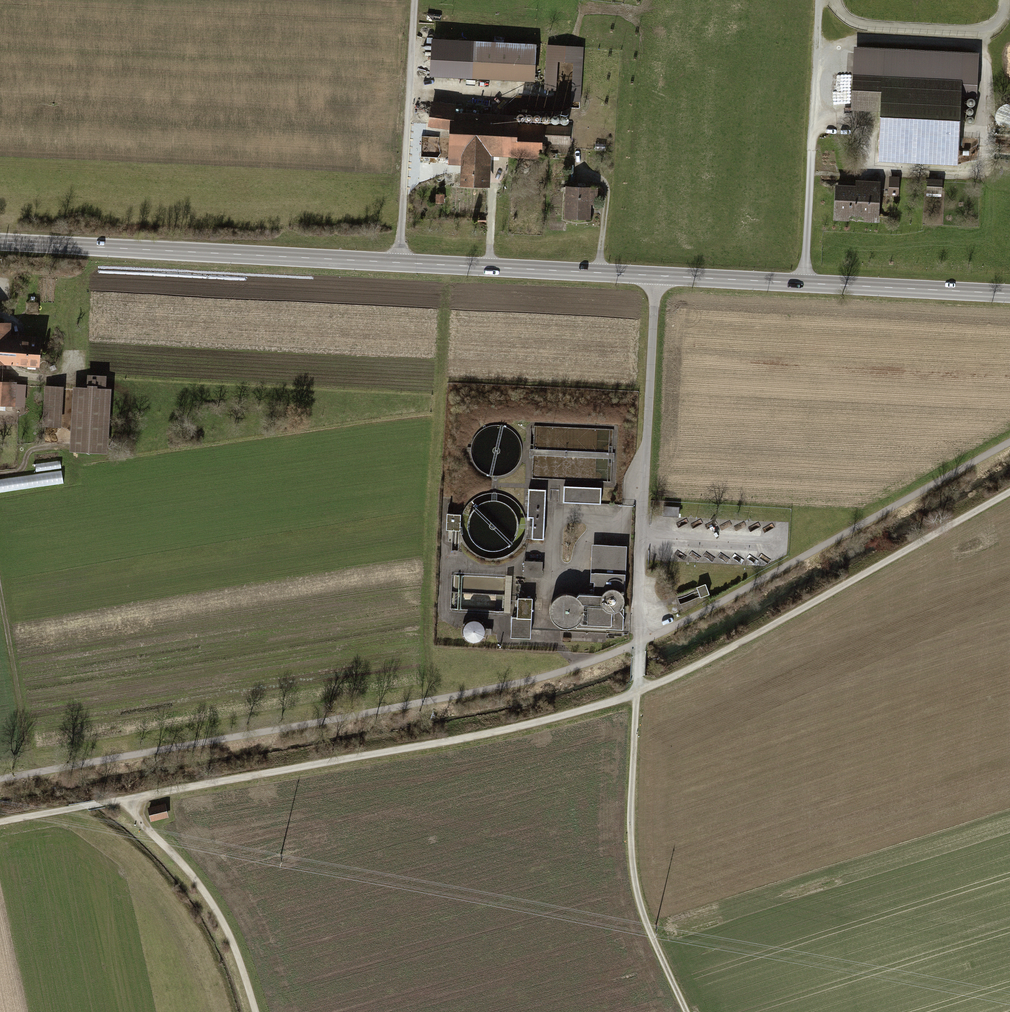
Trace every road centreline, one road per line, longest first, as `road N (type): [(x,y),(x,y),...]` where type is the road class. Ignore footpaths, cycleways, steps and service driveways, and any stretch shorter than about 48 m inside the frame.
road 1 (track): [(0,778),(545,678),(671,628),(1009,442)]
road 2 (primary): [(1009,294),(0,242)]
road 3 (track): [(1009,493),(763,631),(622,698),(540,723),(129,799)]
road 4 (track): [(659,277),(632,850),(640,904),(686,1011)]
road 5 (track): [(551,549),(531,551),(510,569),(443,572),(443,611),(449,618),(494,621),(505,643),(548,643),(545,604),(560,578)]
road 6 (track): [(814,120),(860,123),(872,134),(877,168),(977,167),(988,73)]
road 7 (track): [(805,283),(820,0)]
road 8 (track): [(414,0),(399,262)]
road 9 (track): [(129,799),(220,913),(256,1011)]
road 10 (track): [(645,468),(628,506),(560,578),(551,549),(557,522),(575,516)]
road 11 (track): [(0,598),(27,773)]
road 12 (track): [(129,799),(0,822)]
road 13 (track): [(772,546),(643,539)]
road 14 (track): [(598,274),(608,186),(574,172)]

